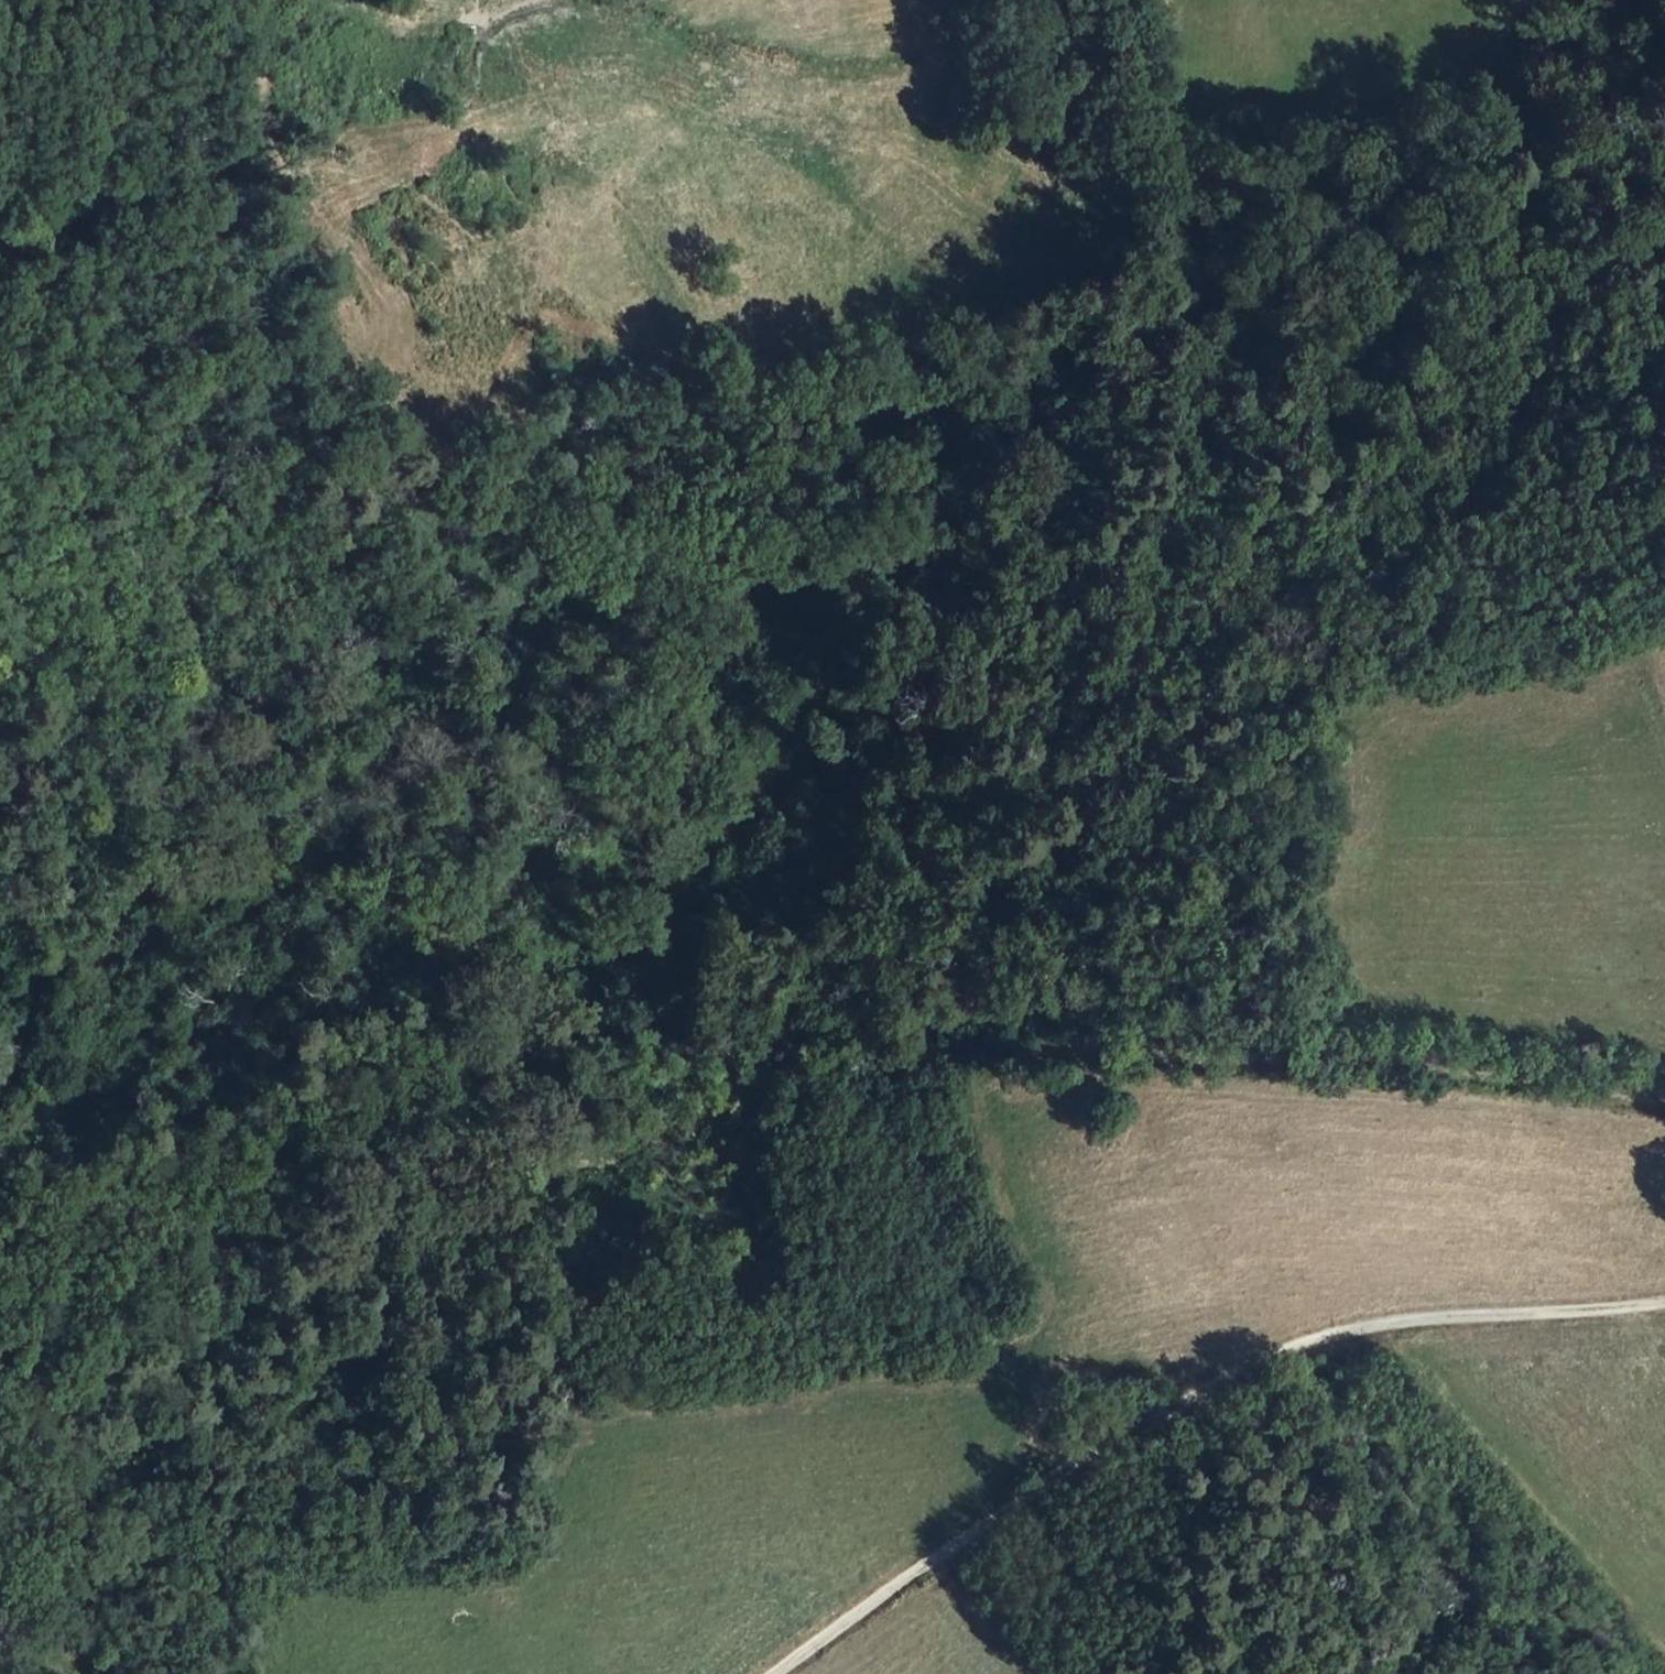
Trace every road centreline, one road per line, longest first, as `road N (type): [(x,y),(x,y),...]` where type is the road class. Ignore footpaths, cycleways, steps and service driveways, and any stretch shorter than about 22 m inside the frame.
road 1 (track): [(775,1673),(951,1540),(1160,1409),(1259,1361),(1367,1327),(1502,1310),(1664,1304)]
road 2 (track): [(1664,27),(1574,80),(1523,0)]

